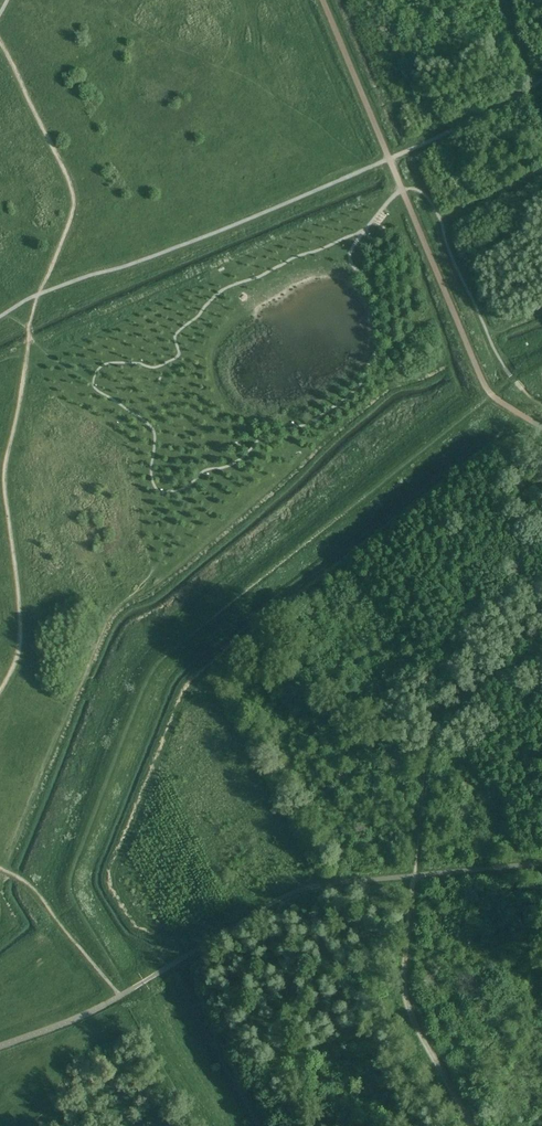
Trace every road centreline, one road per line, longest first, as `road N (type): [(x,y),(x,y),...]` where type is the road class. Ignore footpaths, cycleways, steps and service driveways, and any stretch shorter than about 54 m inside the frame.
road 1 (track): [(541,363),(480,402),(147,679),(62,886),(136,986)]
road 2 (track): [(428,720),(221,664),(495,448),(521,416)]
road 3 (track): [(414,876),(428,720),(541,645)]
road 4 (track): [(472,1125),(411,1014),(404,978),(414,876)]

